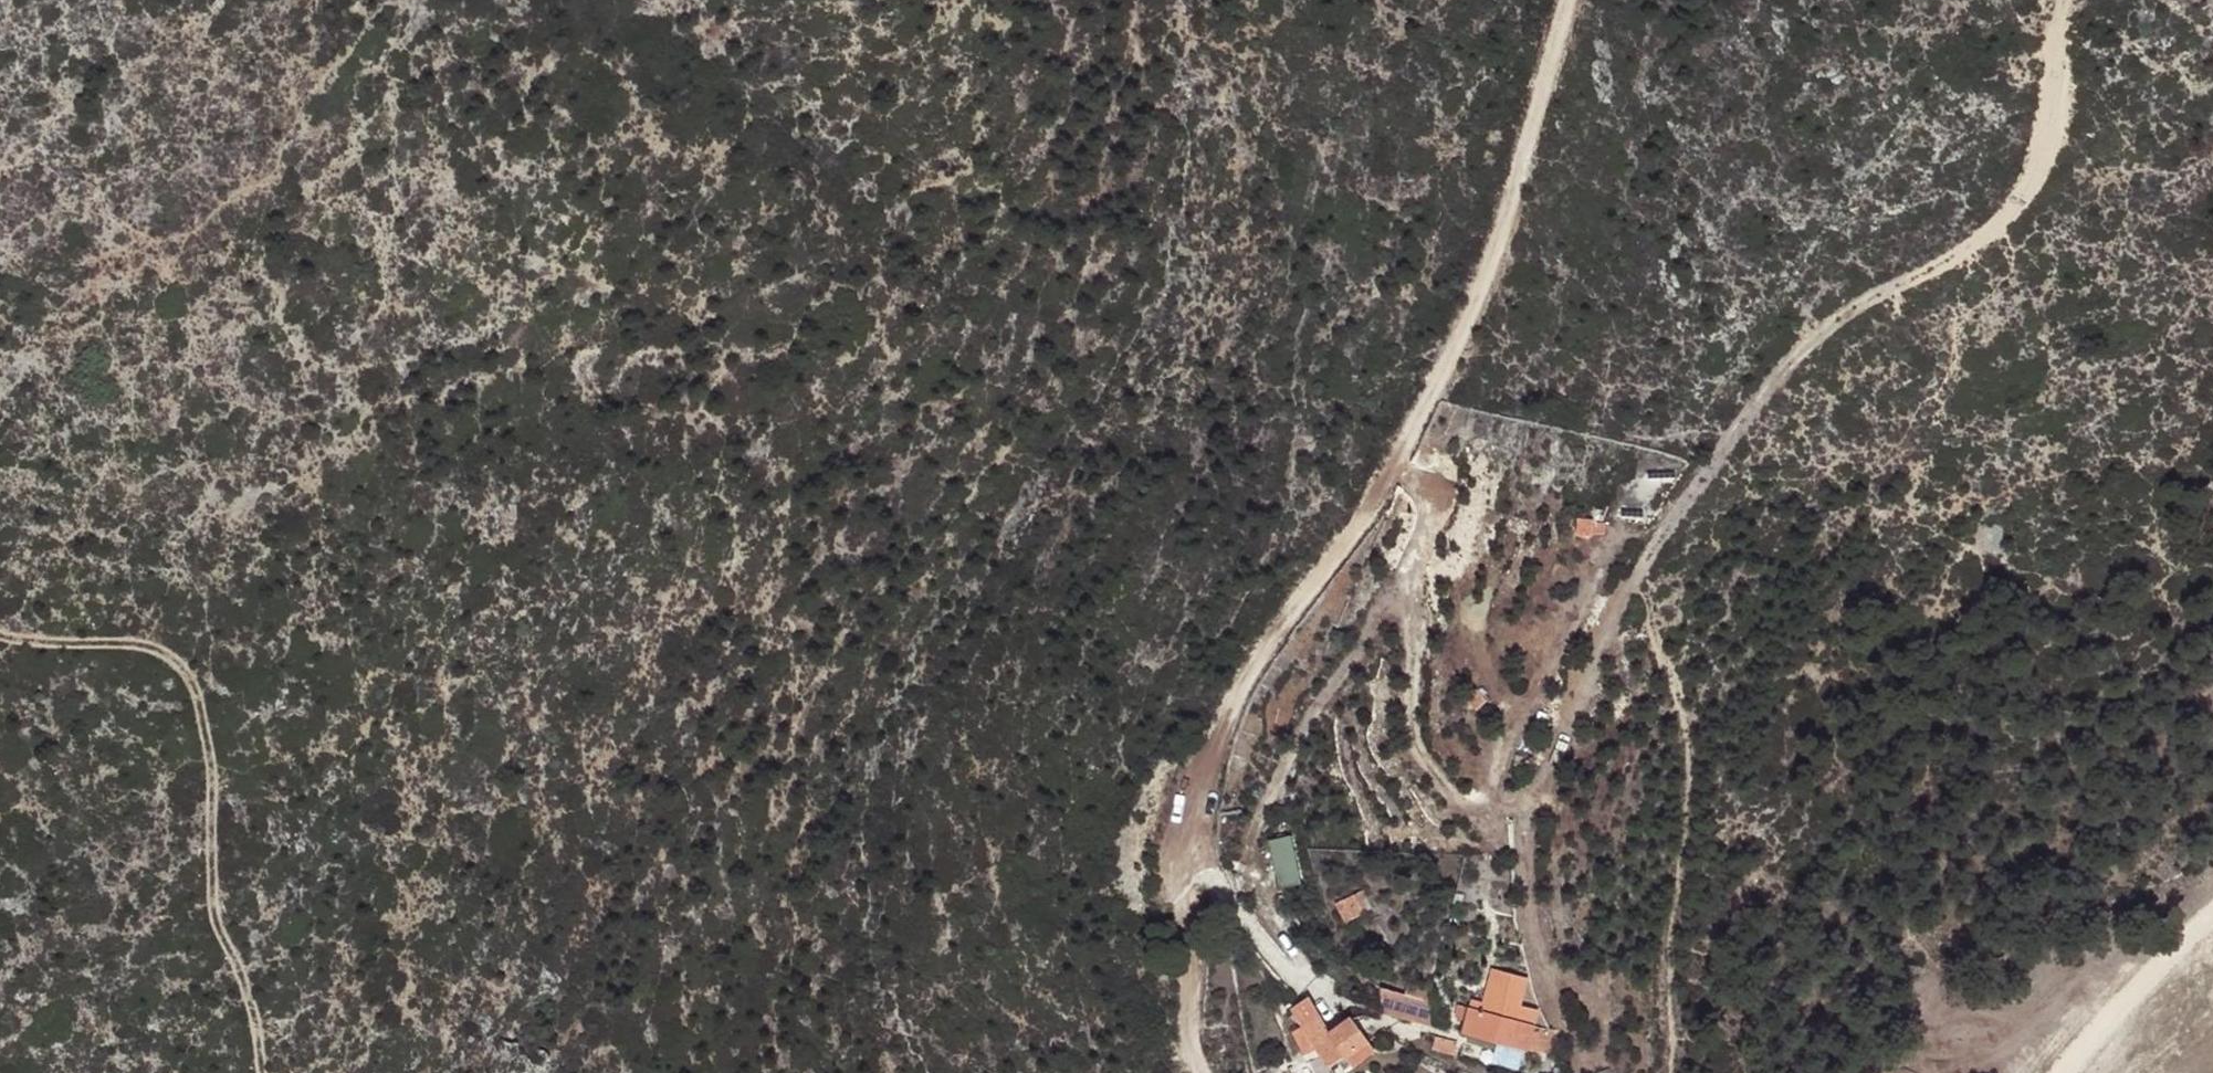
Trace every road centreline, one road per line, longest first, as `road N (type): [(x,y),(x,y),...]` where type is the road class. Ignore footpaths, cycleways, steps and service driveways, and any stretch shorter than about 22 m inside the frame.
road 1 (track): [(2064,0),(2052,39),(2050,138),(2024,203),(1772,381),(1627,594),(1566,741),(1533,794),(1525,846),(1536,928),(1562,1008),(1595,1072)]
road 2 (track): [(1568,0),(1491,265),(1450,371),(1350,544),(1262,654),(1230,714),(1189,892),(1195,1032),(1207,1072)]
road 3 (track): [(0,634),(115,641),(181,662),(204,718),(216,923),(265,1072)]
road 4 (track): [(2076,1072),(2212,927)]

